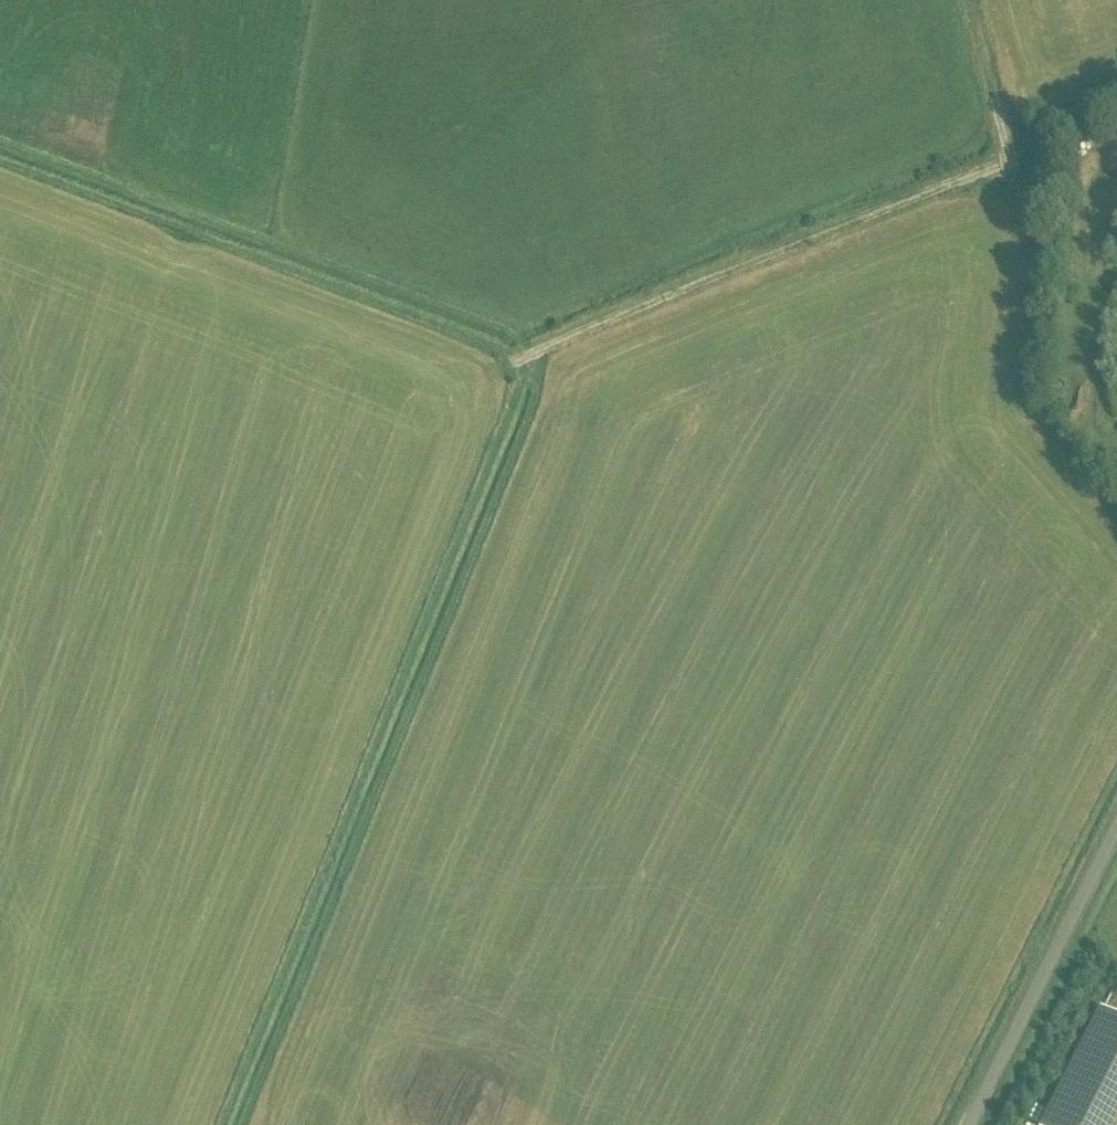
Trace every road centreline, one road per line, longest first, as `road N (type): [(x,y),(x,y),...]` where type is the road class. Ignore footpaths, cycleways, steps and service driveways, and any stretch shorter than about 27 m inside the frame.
road 1 (unclassified): [(971,1124),(1116,836)]

